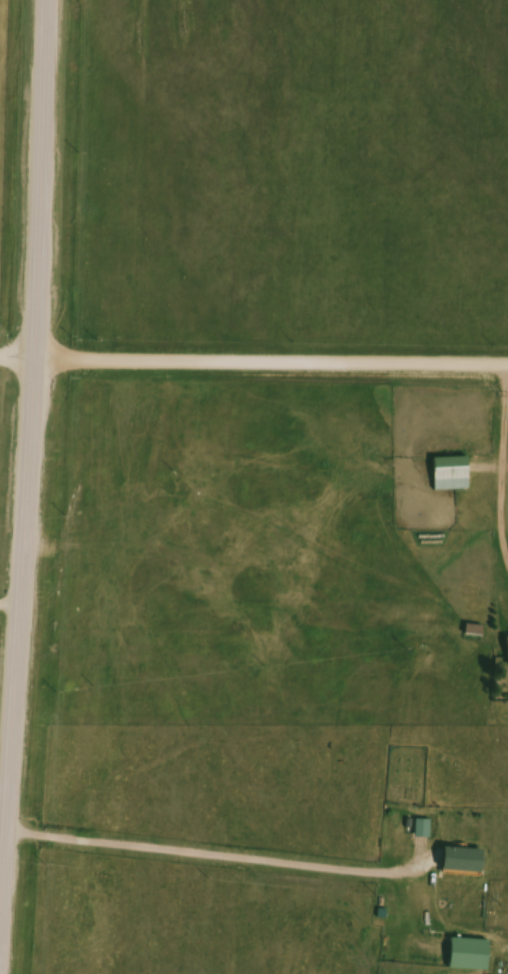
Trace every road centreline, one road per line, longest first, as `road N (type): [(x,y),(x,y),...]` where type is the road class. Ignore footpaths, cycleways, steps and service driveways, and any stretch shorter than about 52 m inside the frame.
road 1 (tertiary): [(0,883),(33,362)]
road 2 (residential): [(0,361),(507,369)]
road 3 (tertiary): [(33,362),(43,0)]

